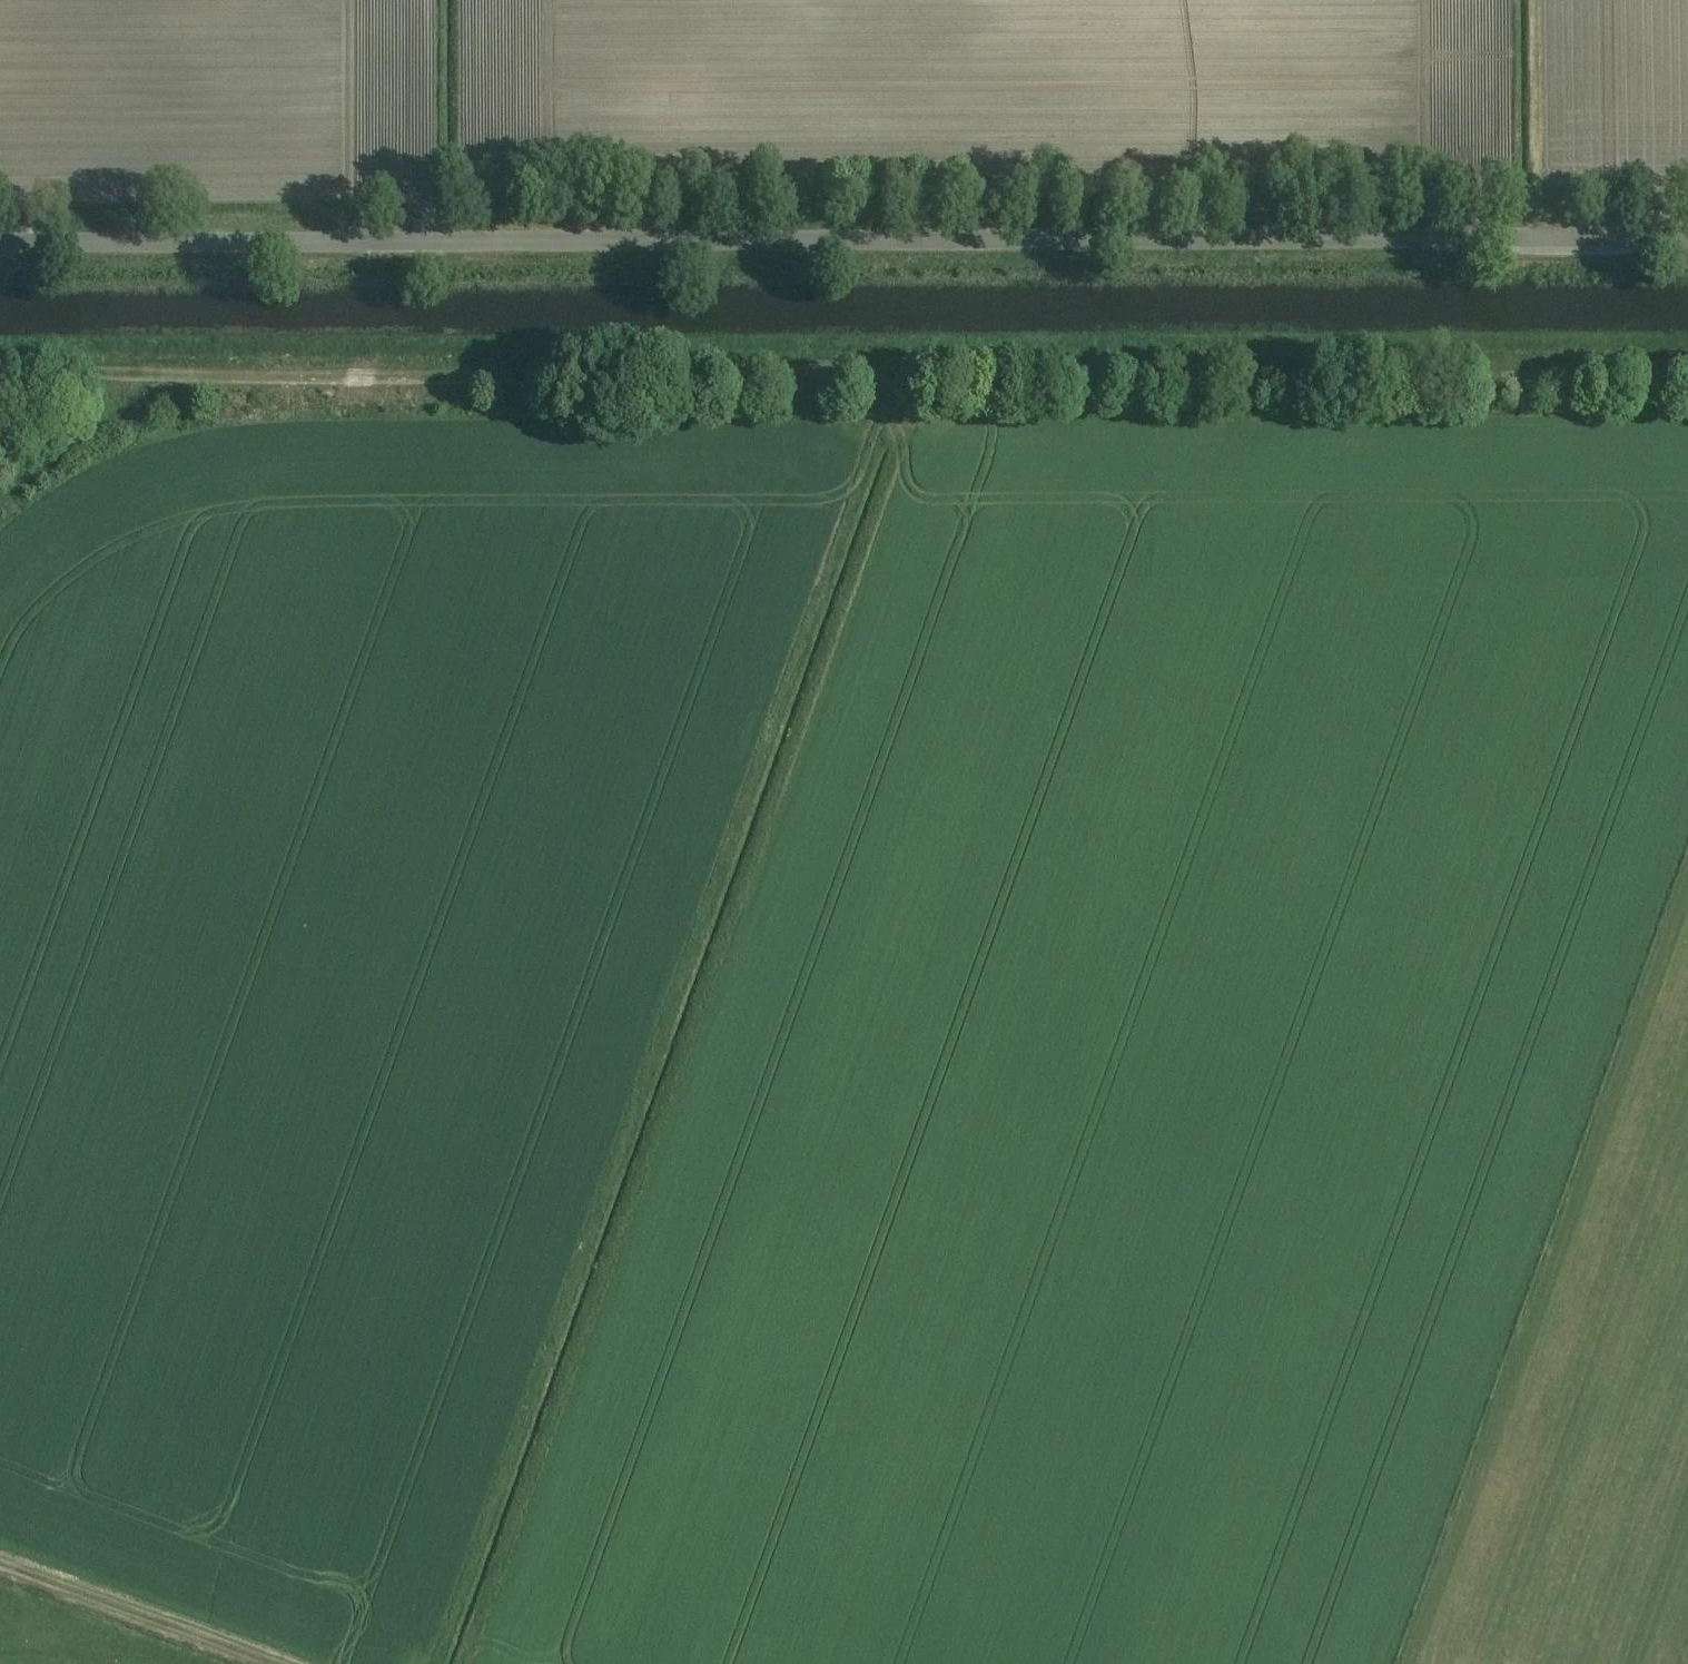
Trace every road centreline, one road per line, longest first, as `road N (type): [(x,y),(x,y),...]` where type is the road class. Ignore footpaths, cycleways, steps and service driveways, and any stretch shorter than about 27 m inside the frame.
road 1 (unclassified): [(1687,239),(0,242)]
road 2 (track): [(0,1558),(293,1663)]

